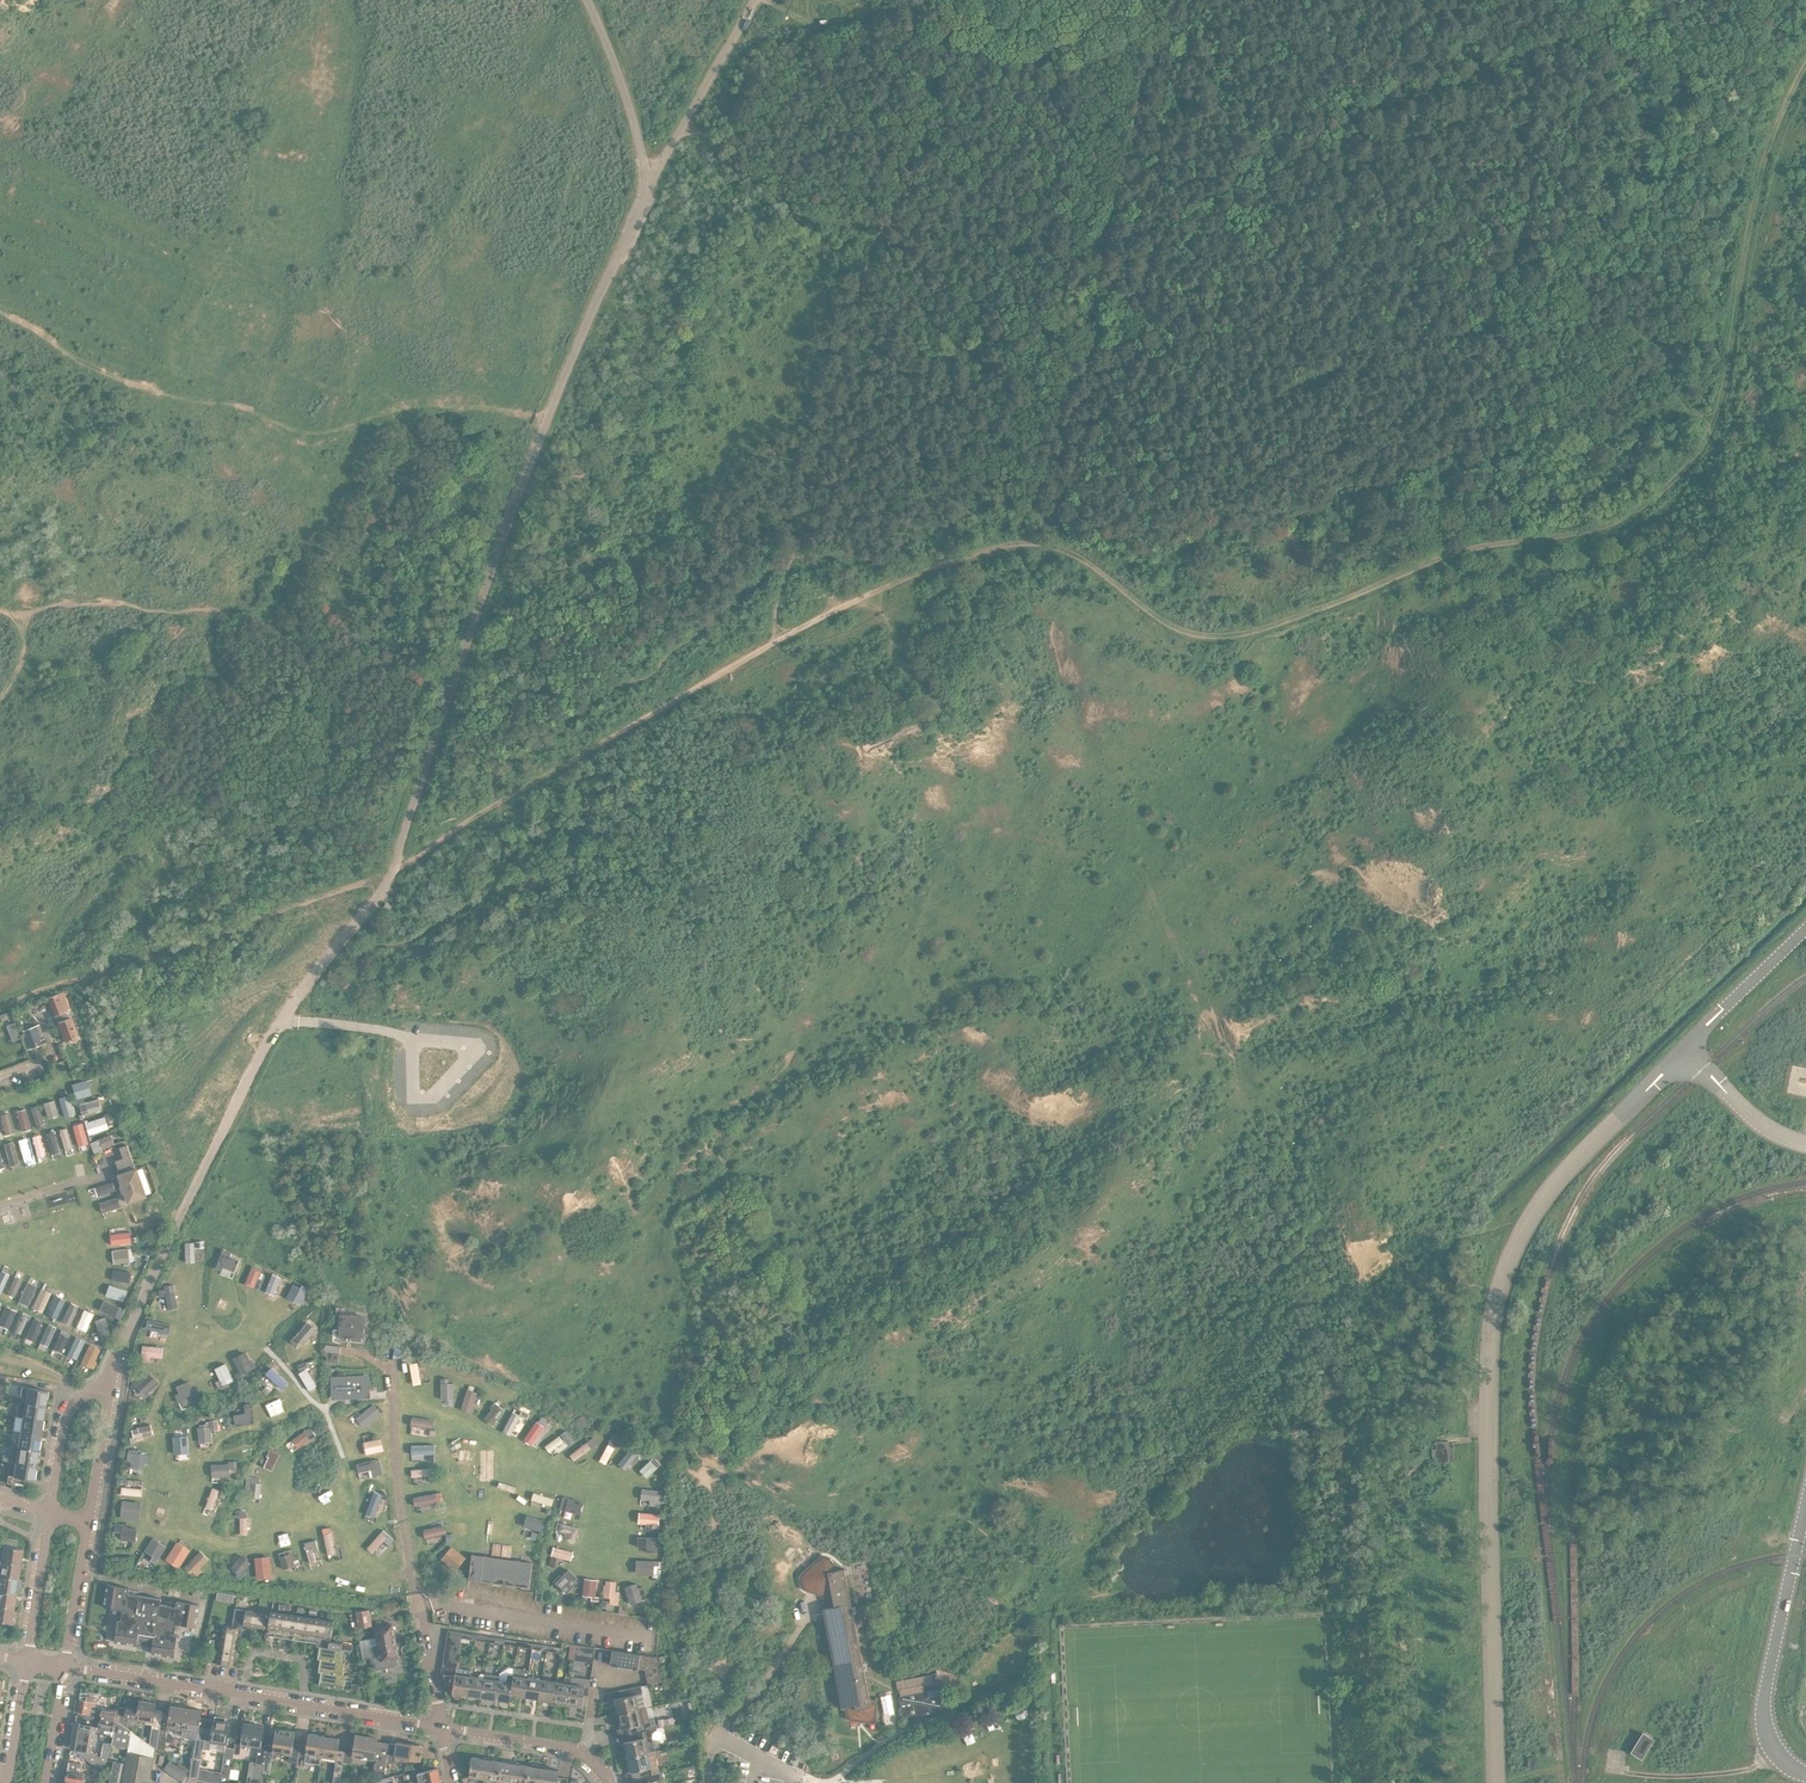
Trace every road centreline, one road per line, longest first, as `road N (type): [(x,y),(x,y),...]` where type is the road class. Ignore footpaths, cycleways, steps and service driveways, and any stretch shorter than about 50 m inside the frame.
road 1 (unclassified): [(177,1227),(281,1022),(392,877),(454,672),(547,418),(650,185)]
road 2 (residential): [(69,1669),(440,1726)]
road 3 (unclassified): [(650,185),(752,0)]
road 4 (unclassified): [(650,185),(617,70),(584,0)]
road 5 (residential): [(114,1364),(62,1429),(51,1513)]
road 6 (residential): [(96,1520),(114,1364)]
road 7 (residential): [(69,1669),(96,1520)]
road 8 (residential): [(114,1364),(177,1227)]
road 9 (residential): [(51,1513),(27,1661)]
road 10 (residential): [(440,1726),(586,1754)]
road 11 (residential): [(27,1661),(8,1782)]

